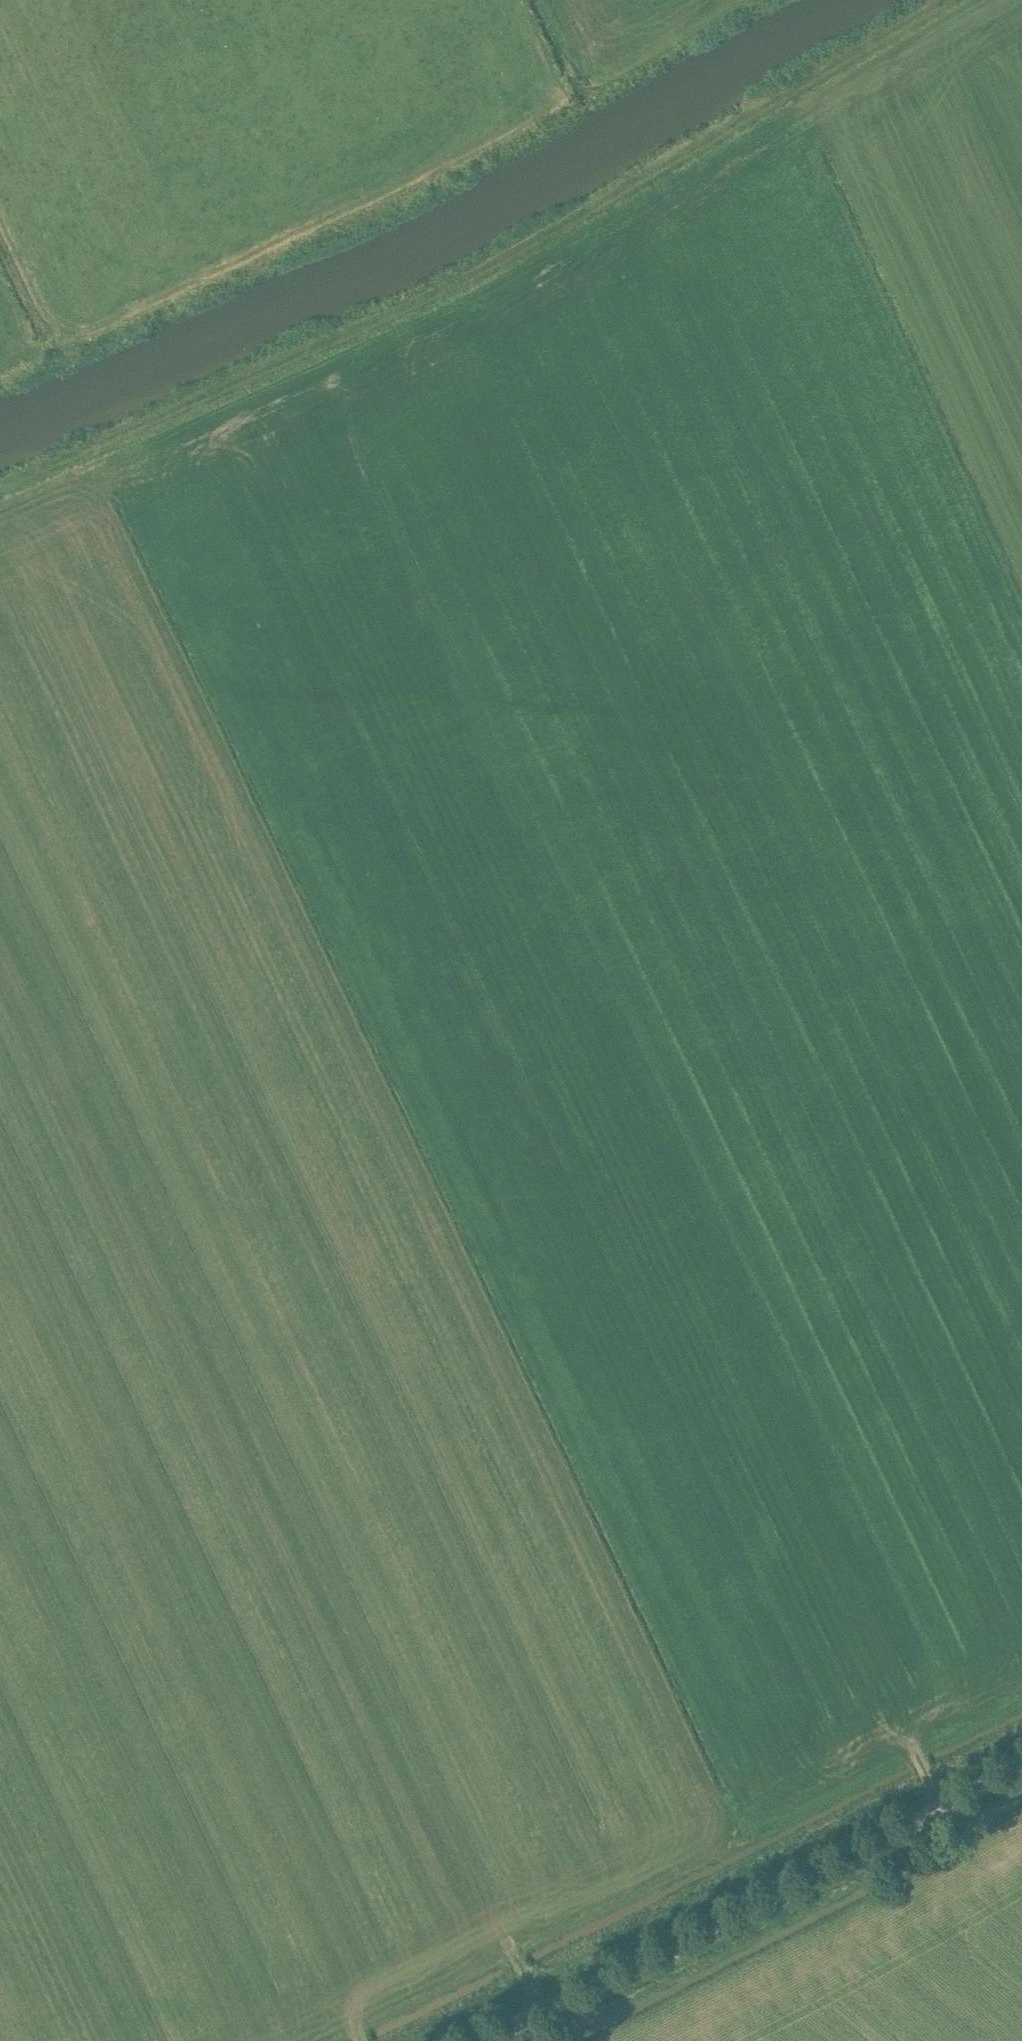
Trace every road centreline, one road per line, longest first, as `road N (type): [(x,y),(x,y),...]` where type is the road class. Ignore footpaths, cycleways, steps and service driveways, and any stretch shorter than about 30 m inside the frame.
road 1 (unclassified): [(484,2040),(1021,1767)]

